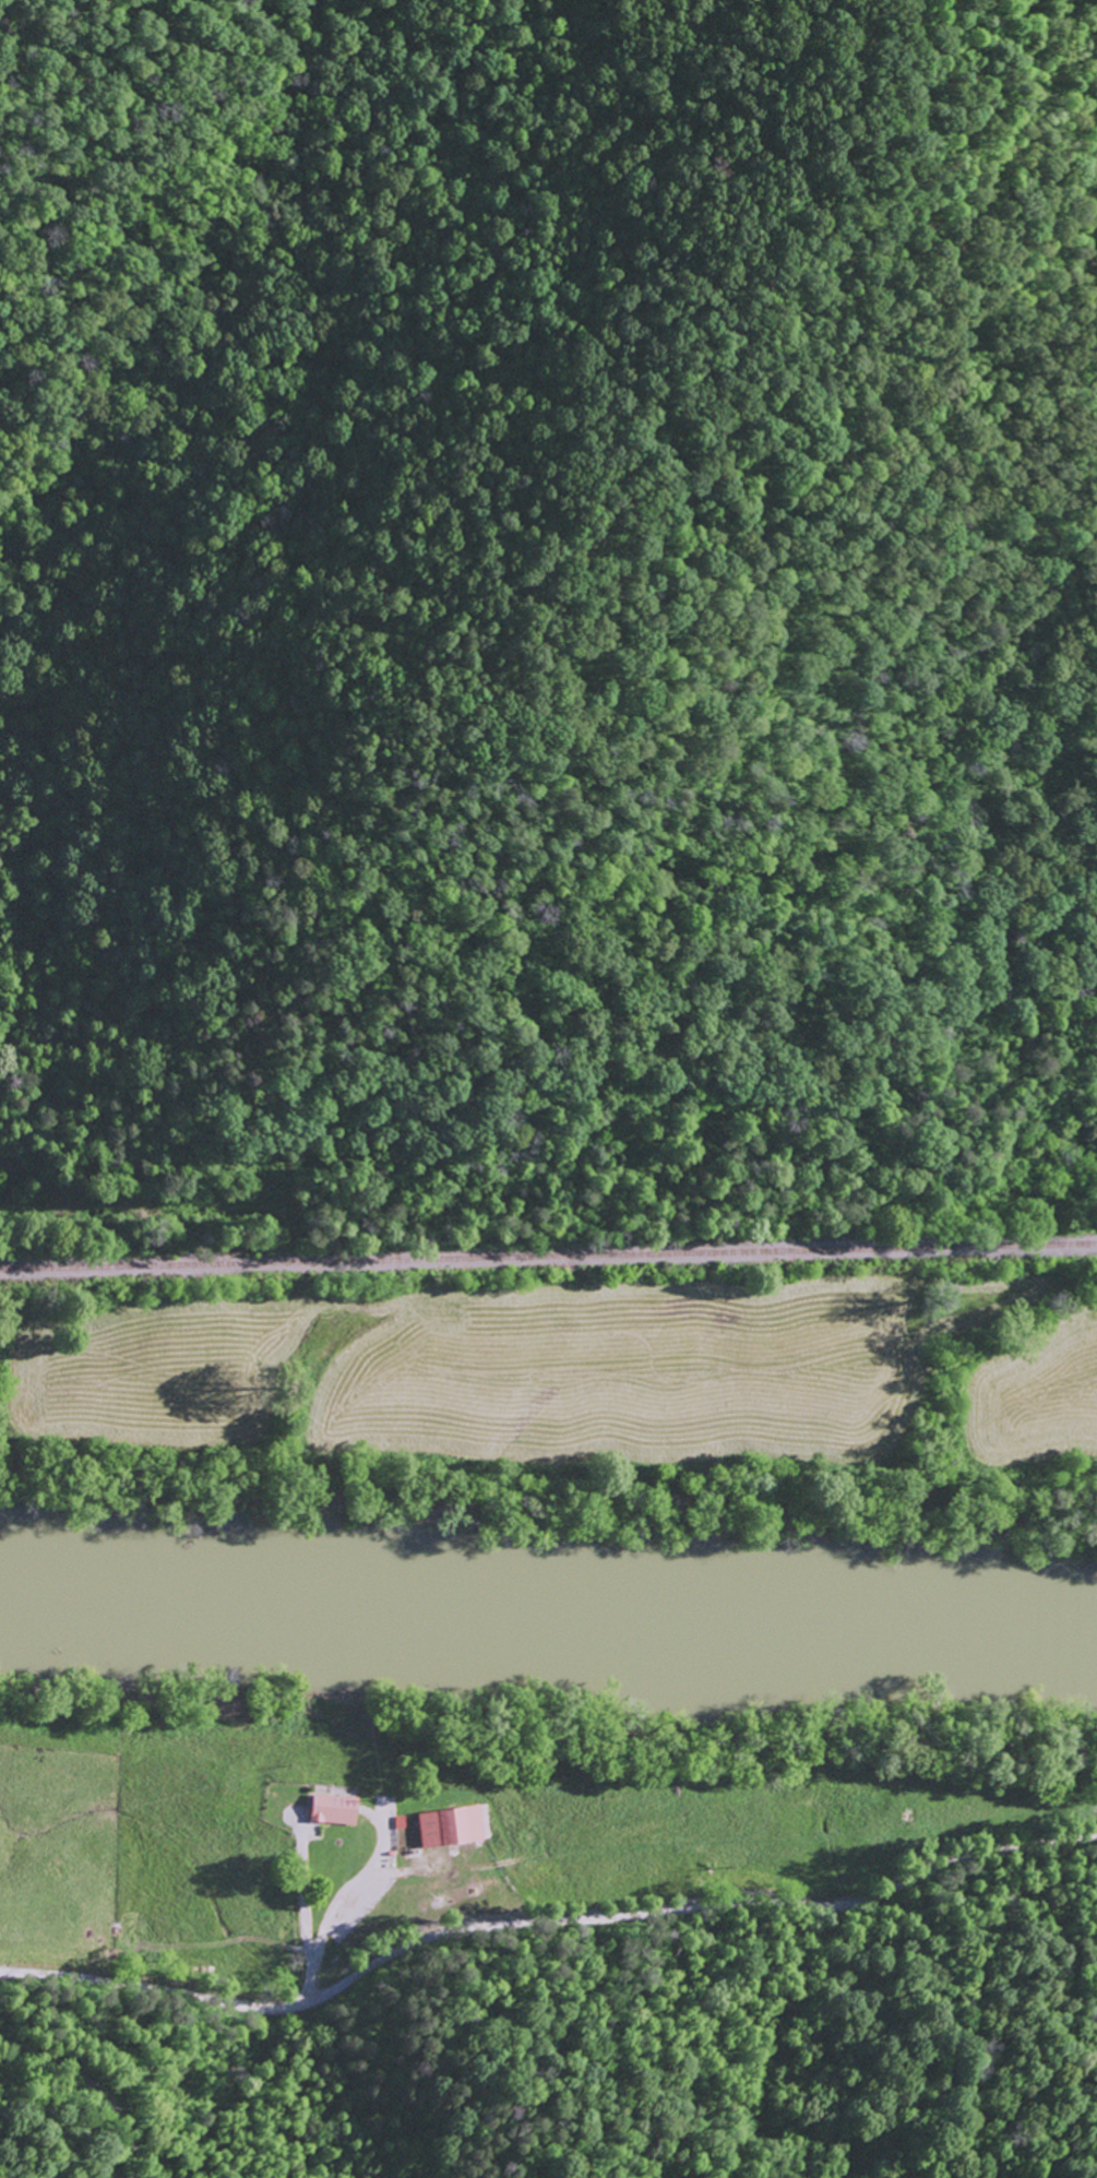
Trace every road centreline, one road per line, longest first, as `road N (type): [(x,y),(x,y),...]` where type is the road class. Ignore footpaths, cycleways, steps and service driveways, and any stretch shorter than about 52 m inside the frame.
road 1 (residential): [(1096,1826),(1060,1826),(951,1852),(846,1914),(520,1920),(438,1931),(382,1954),(337,1999),(286,2021),(0,1973)]

